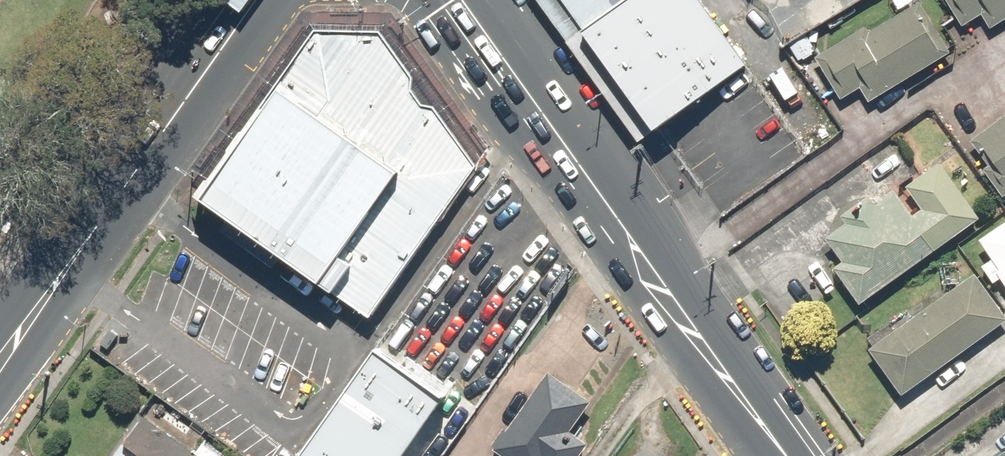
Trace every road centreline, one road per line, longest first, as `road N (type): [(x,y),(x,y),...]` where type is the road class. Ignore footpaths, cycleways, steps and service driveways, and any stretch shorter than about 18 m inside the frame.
road 1 (primary): [(435,0),(626,261),(784,455)]
road 2 (secondary): [(0,368),(264,0)]

